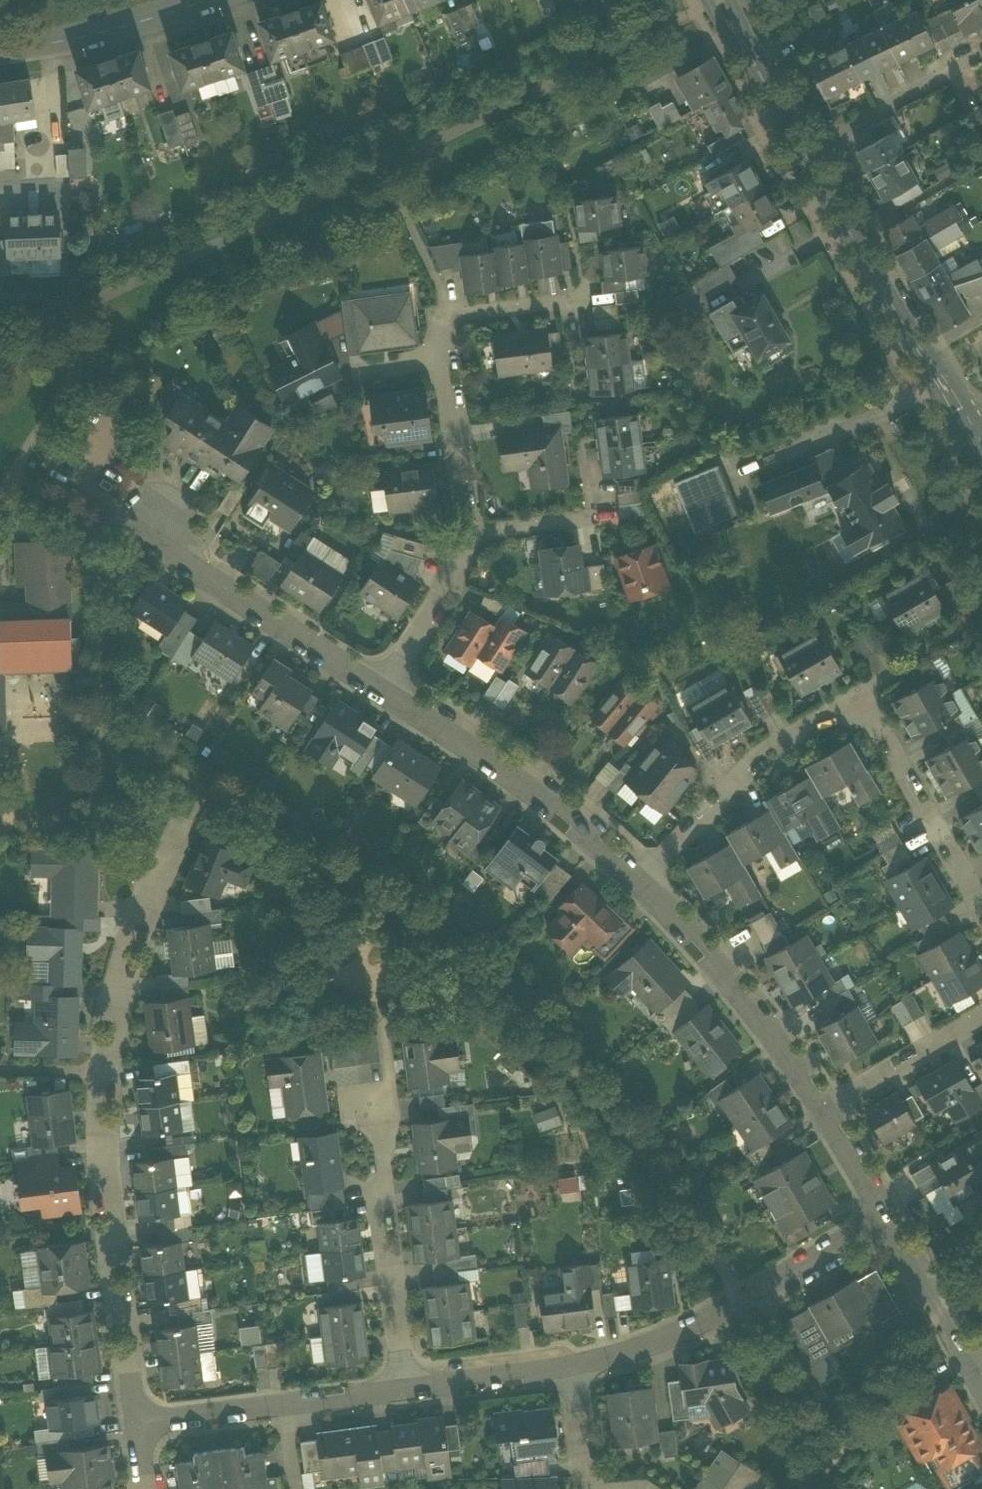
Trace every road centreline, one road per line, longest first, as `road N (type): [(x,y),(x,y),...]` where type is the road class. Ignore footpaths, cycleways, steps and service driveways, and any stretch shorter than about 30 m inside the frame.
road 1 (residential): [(141,1425),(107,1184),(104,1071),(138,934),(179,824)]
road 2 (residential): [(981,910),(856,694),(745,768),(641,882)]
road 3 (secondary): [(976,441),(720,0)]
road 4 (residential): [(386,691),(452,578),(466,533),(445,360),(449,315)]
road 5 (residential): [(890,1215),(663,1341),(574,1365)]
road 6 (residential): [(641,882),(531,788),(386,691)]
road 7 (residential): [(386,691),(200,573),(146,521)]
road 8 (residential): [(820,1108),(771,1035),(641,882)]
road 9 (residential): [(405,1387),(369,1109)]
road 10 (residential): [(405,1387),(141,1425)]
road 11 (secondary): [(0,52),(210,0)]
road 12 (residential): [(981,1382),(890,1215)]
road 13 (residential): [(820,1108),(981,1016)]
road 14 (residential): [(574,1365),(405,1387)]
road 15 (residential): [(449,315),(580,298)]
road 16 (residential): [(890,1215),(820,1108)]
road 17 (residential): [(574,1365),(590,1488)]

